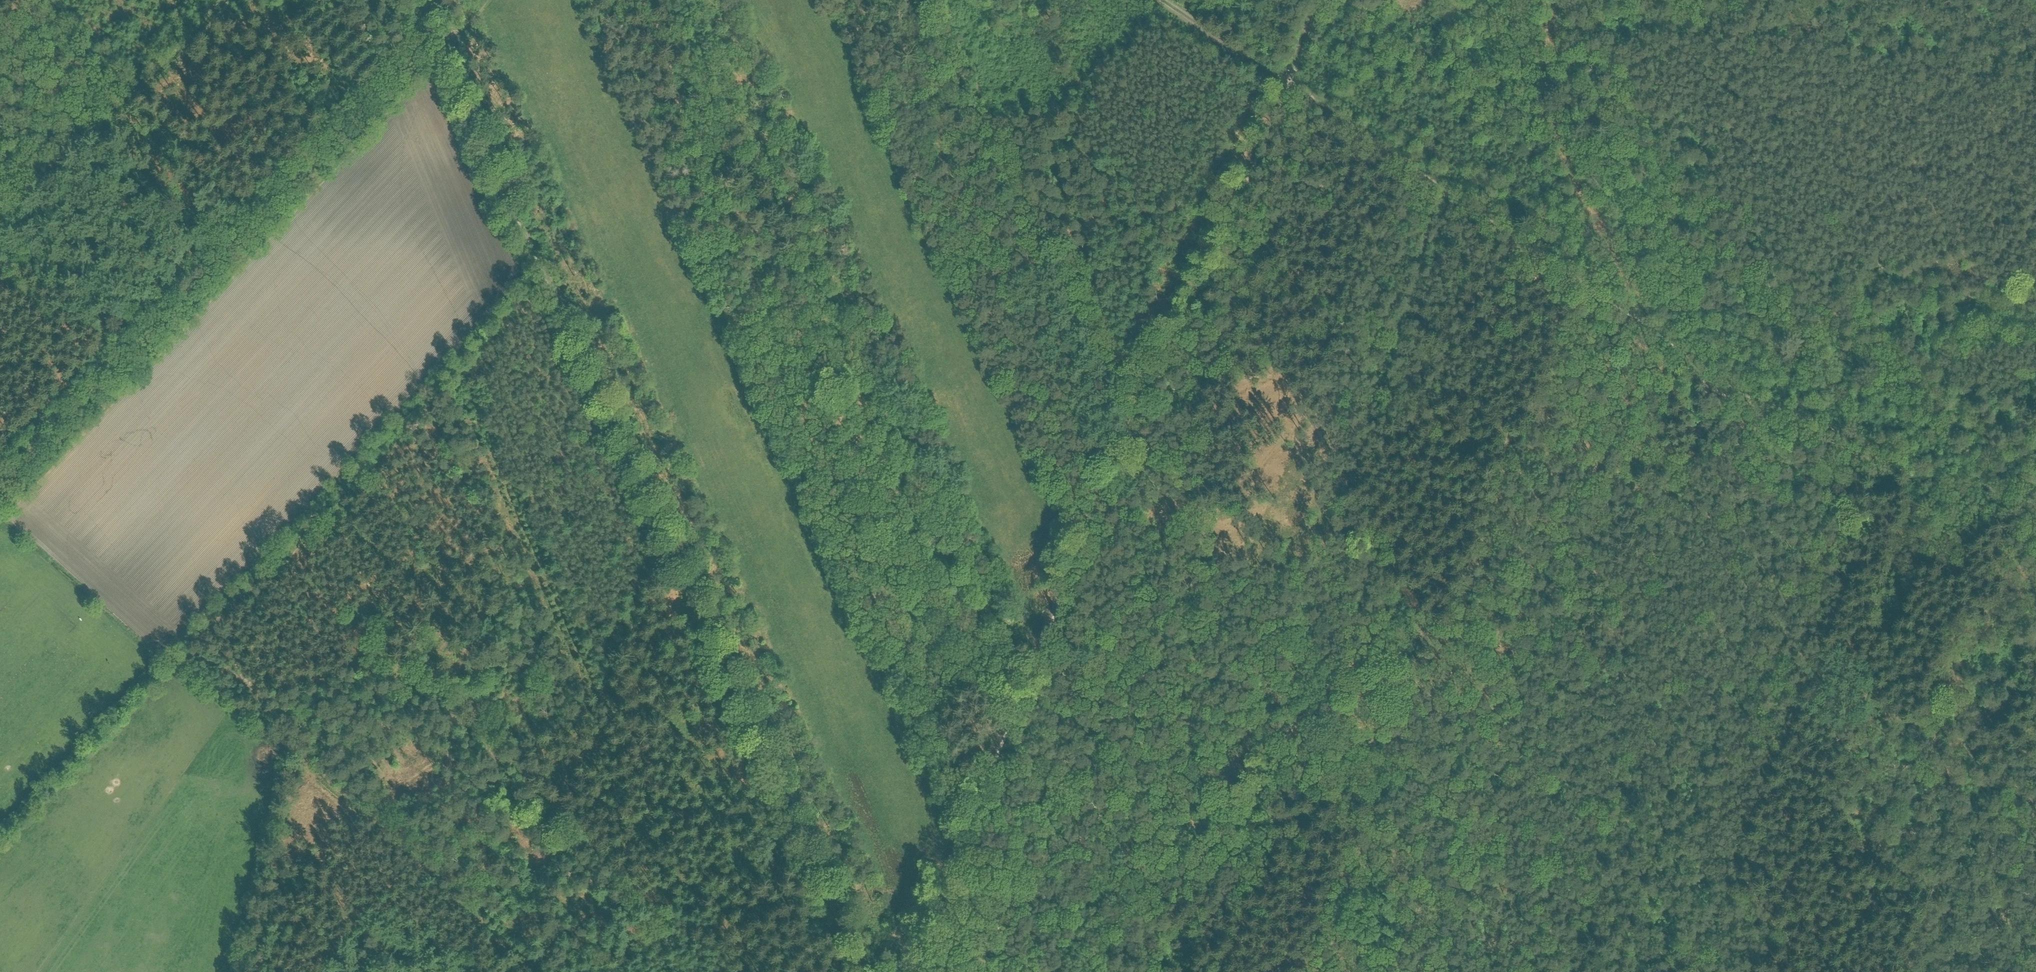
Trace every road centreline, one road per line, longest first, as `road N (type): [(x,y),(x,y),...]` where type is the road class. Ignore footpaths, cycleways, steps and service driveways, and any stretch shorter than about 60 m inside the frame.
road 1 (track): [(872,971),(433,0)]
road 2 (track): [(898,971),(1318,0)]
road 3 (track): [(2035,526),(1714,388),(1154,0)]
road 4 (track): [(0,492),(432,37),(477,17),(491,0)]

